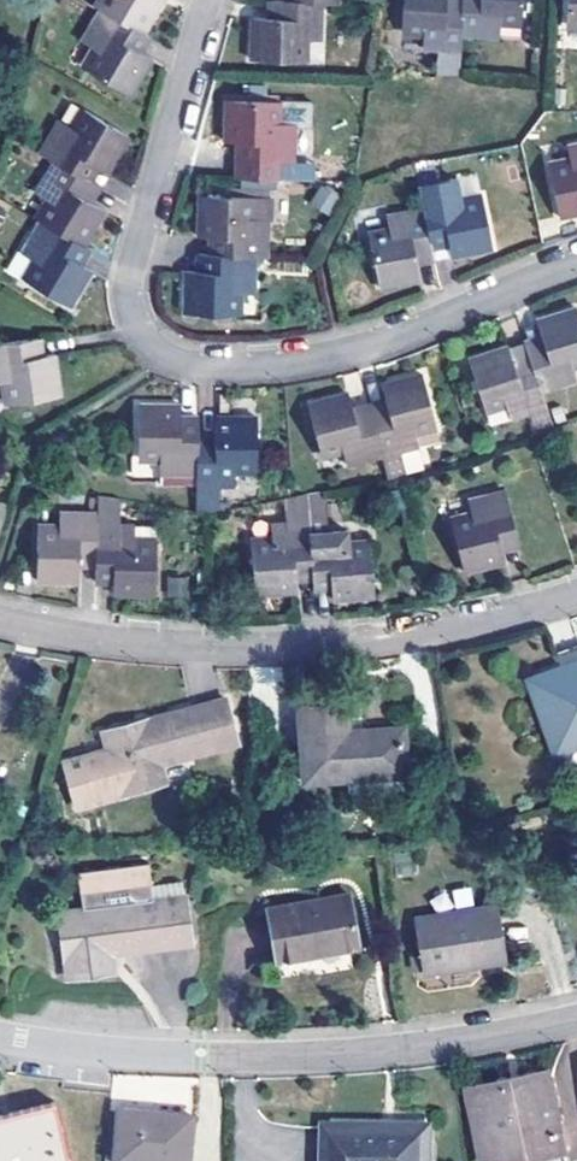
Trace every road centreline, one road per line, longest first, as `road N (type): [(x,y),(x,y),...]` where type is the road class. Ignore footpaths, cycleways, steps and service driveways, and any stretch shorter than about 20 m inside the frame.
road 1 (residential): [(576,264),(371,348),(277,367),(209,369),(169,358),(137,332),(131,262),(205,0)]
road 2 (residential): [(0,616),(141,645),(305,652),(430,634),(576,592)]
road 3 (residential): [(0,1042),(95,1054),(350,1056),(576,1018)]

